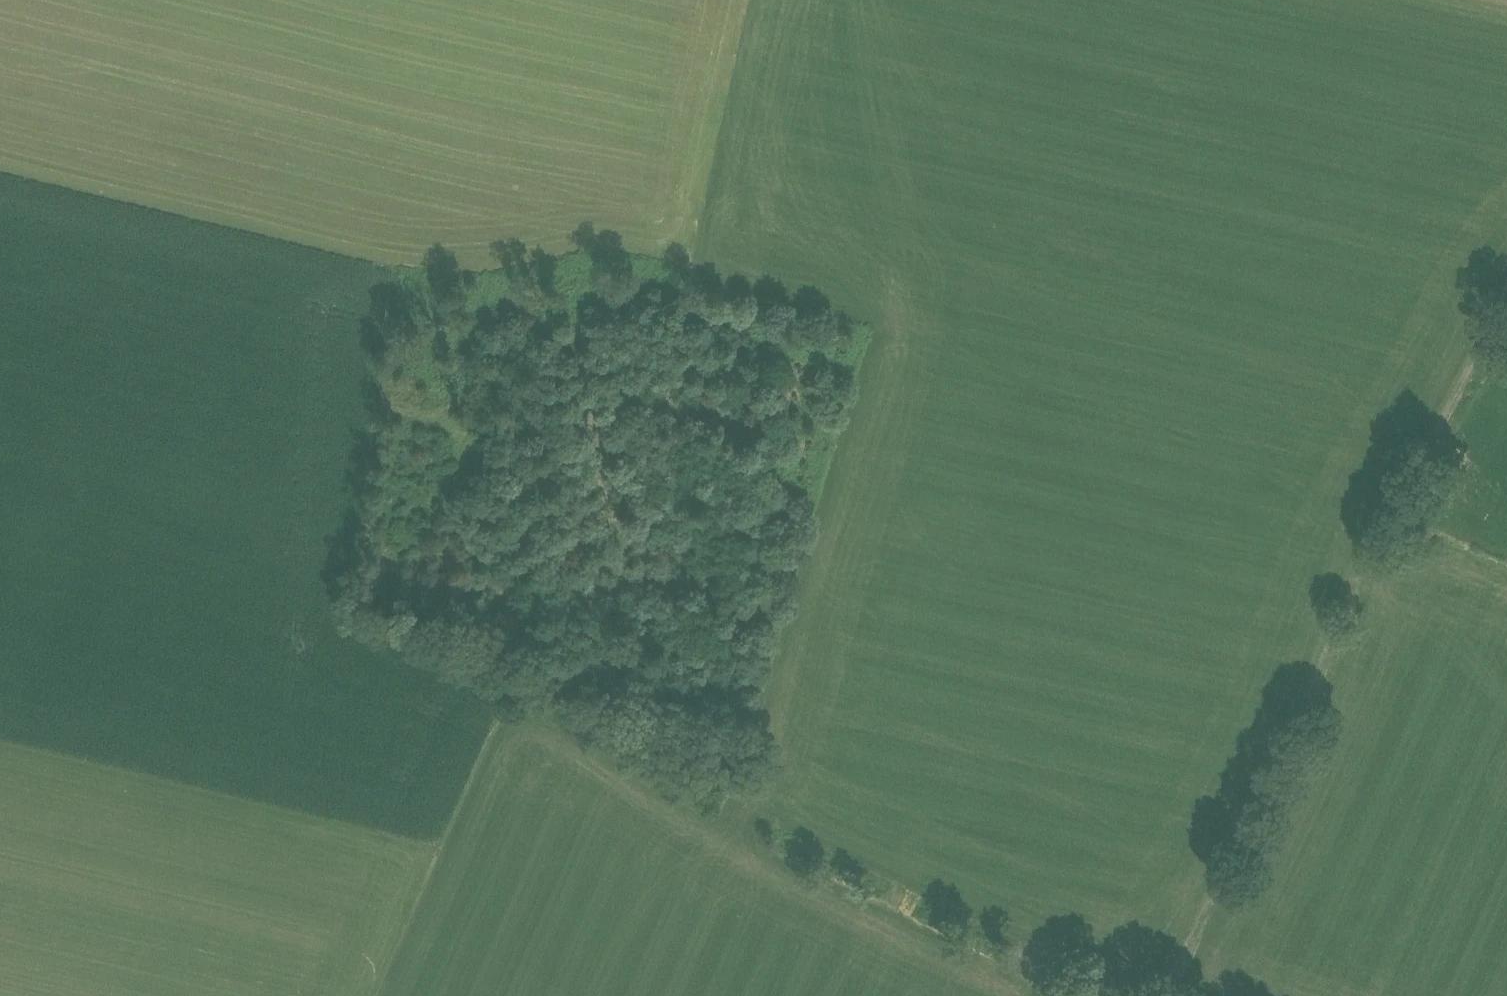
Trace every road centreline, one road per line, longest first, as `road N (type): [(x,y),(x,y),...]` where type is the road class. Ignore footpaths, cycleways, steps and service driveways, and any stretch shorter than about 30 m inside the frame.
road 1 (track): [(1158,995),(1454,369),(1506,290)]

